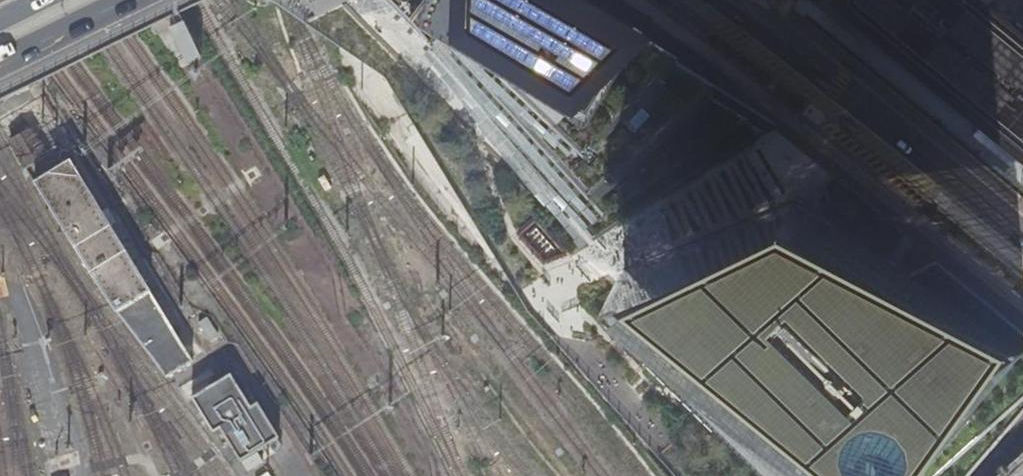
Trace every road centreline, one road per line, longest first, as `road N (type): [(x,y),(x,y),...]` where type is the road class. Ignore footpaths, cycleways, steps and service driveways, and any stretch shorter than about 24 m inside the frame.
road 1 (secondary): [(751,39),(1022,249)]
road 2 (primary): [(0,66),(135,0)]

